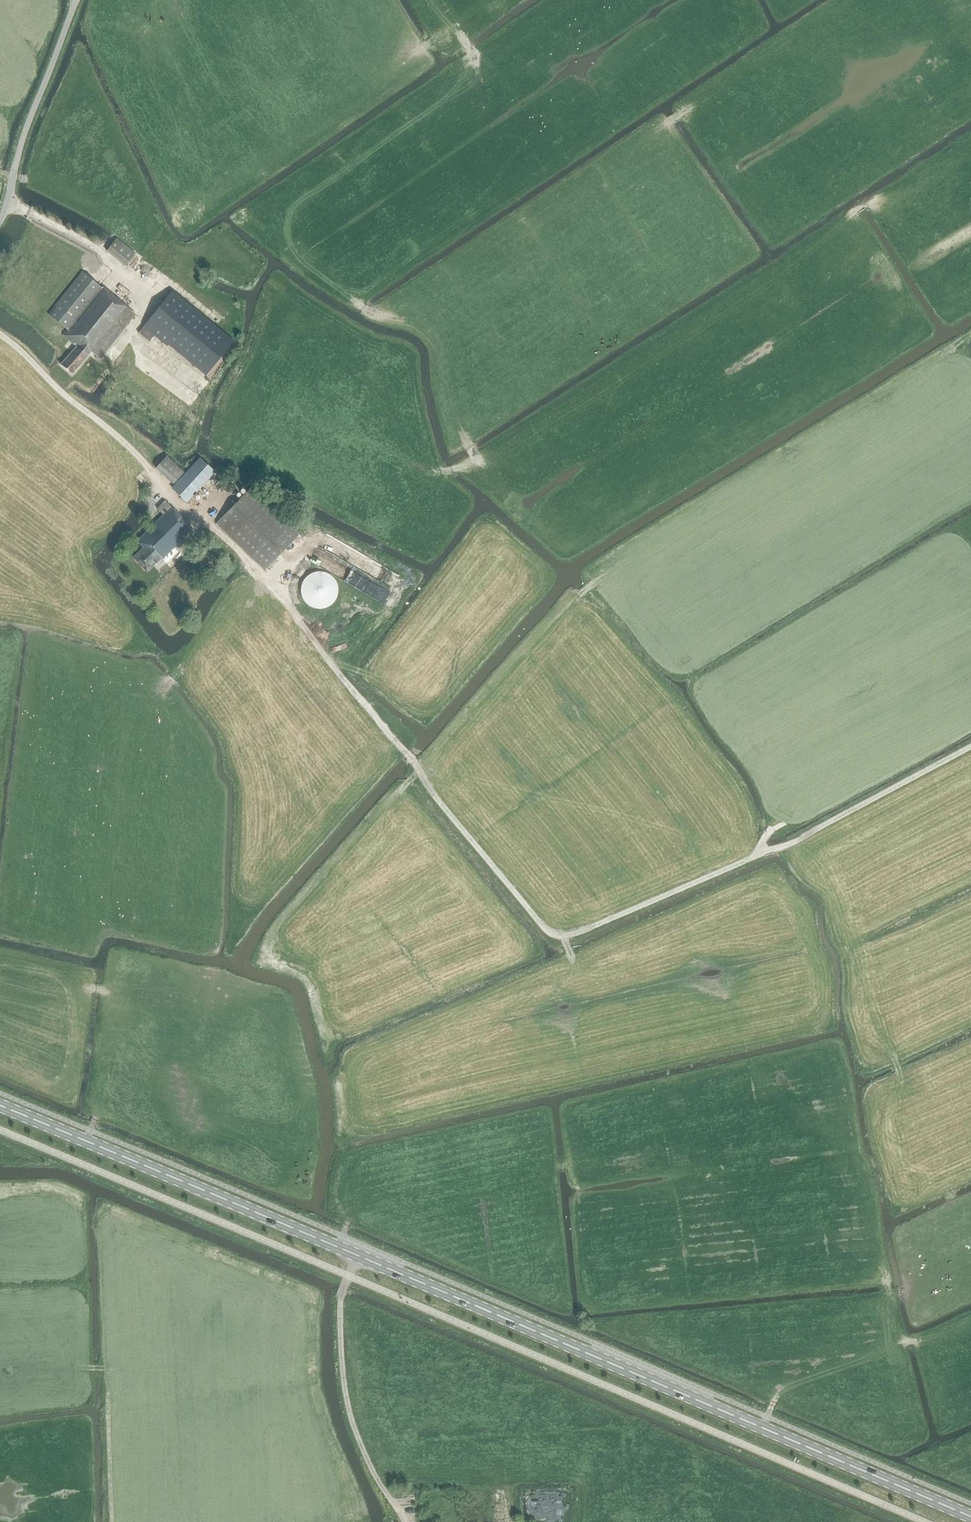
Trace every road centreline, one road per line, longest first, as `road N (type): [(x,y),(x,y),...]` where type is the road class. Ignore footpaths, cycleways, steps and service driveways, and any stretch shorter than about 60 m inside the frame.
road 1 (primary): [(970,1516),(0,1105)]
road 2 (unclassified): [(0,222),(76,0)]

